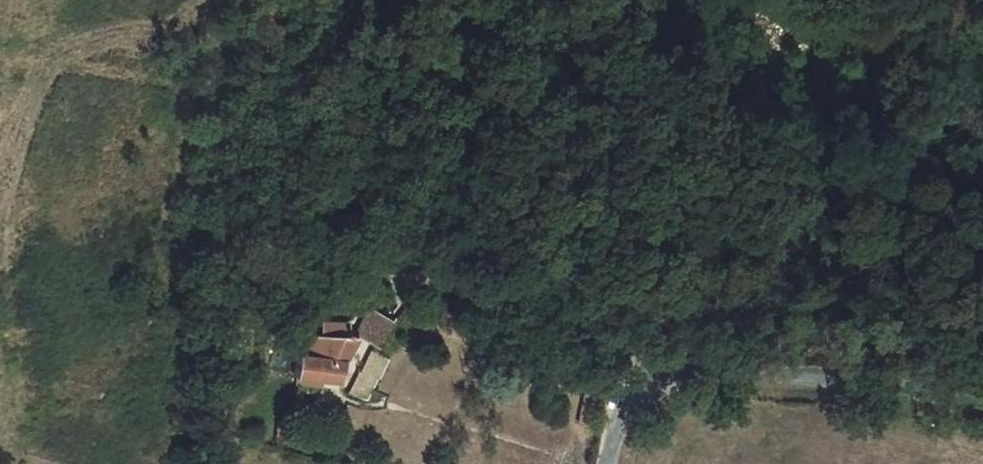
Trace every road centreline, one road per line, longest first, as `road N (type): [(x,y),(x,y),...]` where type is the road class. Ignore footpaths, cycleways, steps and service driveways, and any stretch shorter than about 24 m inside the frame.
road 1 (residential): [(726,367),(540,344),(478,300),(420,279),(361,281),(283,311),(263,308)]
road 2 (track): [(263,308),(265,263),(298,140),(319,92),(397,0)]
road 3 (residential): [(982,408),(726,367)]
road 4 (unclassified): [(607,463),(631,404),(677,376),(726,367)]

